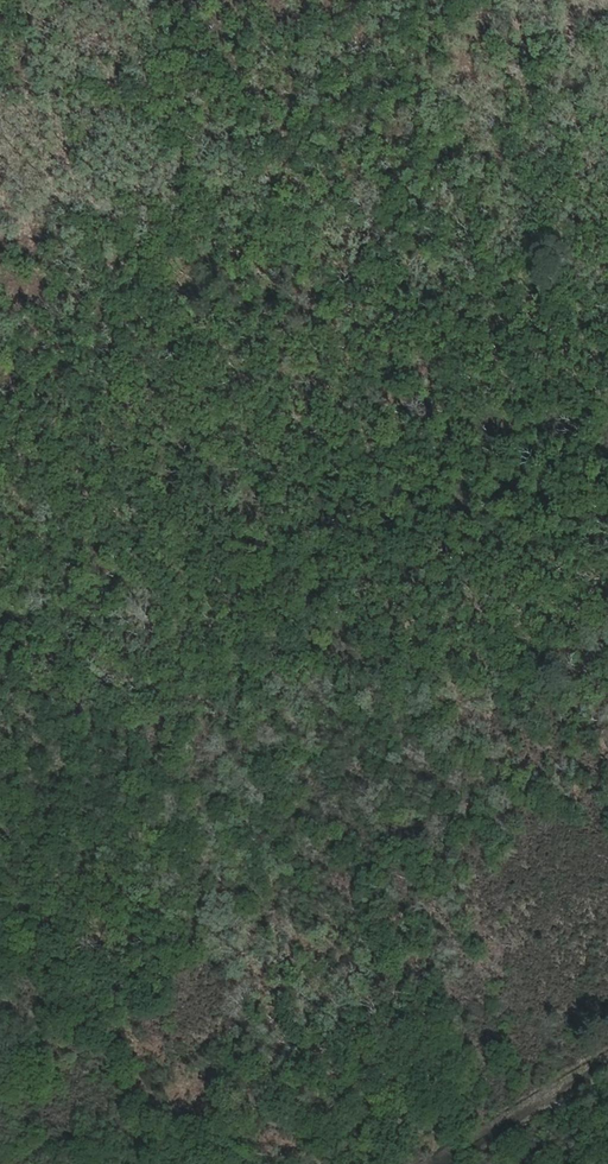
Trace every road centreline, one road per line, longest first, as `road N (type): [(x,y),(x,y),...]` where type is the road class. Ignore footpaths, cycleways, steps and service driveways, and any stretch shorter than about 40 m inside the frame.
road 1 (track): [(607,1082),(448,1163)]

